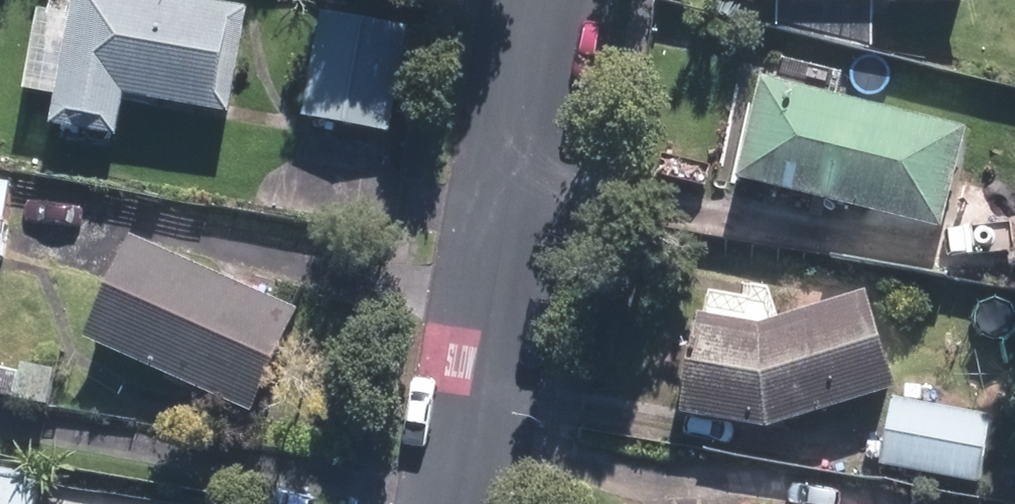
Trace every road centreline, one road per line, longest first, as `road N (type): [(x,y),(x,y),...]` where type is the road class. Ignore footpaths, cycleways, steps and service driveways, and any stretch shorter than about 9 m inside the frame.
road 1 (residential): [(459,503),(547,0)]

